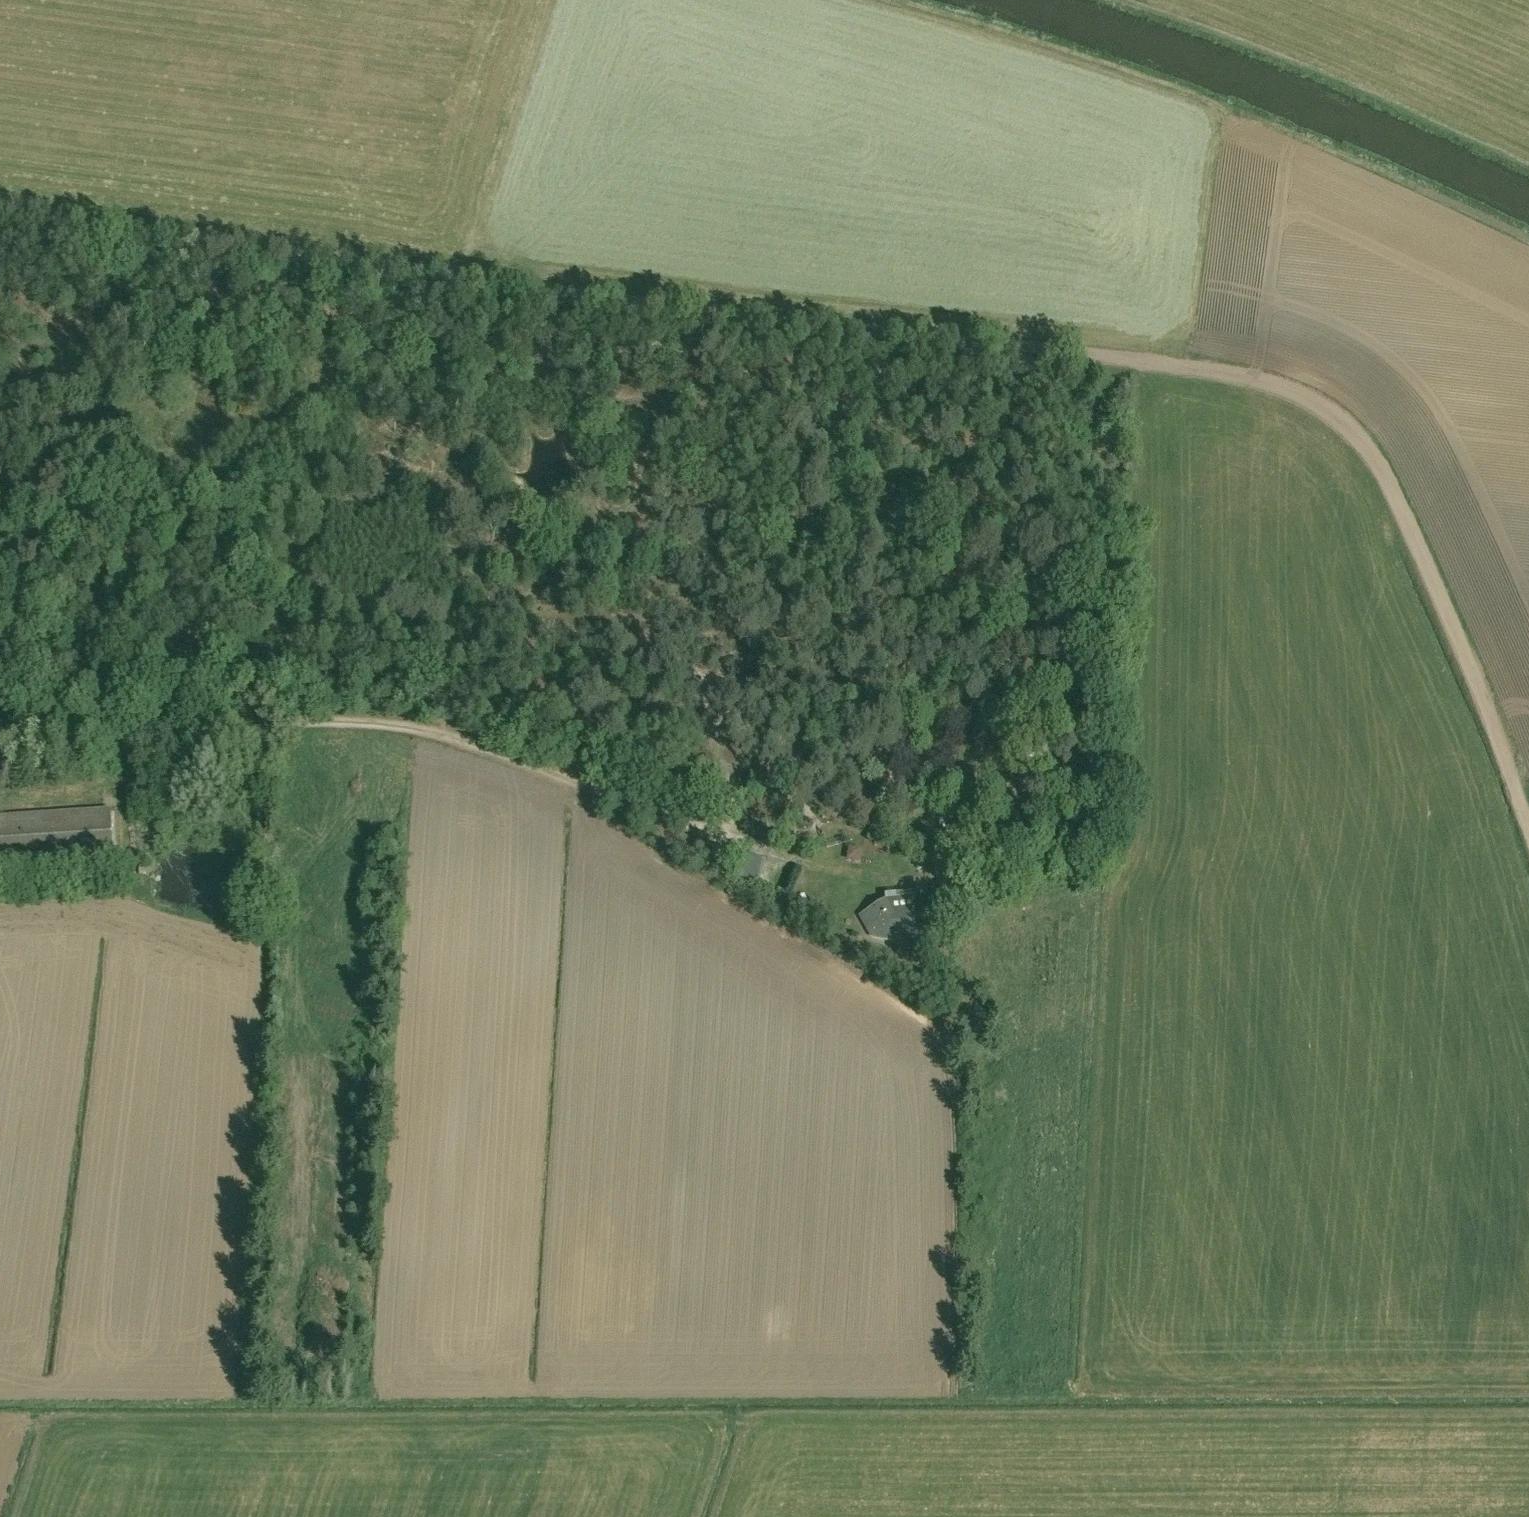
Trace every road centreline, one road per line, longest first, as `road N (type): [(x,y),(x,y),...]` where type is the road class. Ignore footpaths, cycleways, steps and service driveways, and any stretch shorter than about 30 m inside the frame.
road 1 (track): [(1105,360),(0,220)]
road 2 (track): [(1528,797),(1393,499),(1330,405),(1288,382),(1105,360)]
road 3 (track): [(1105,360),(1102,388),(1032,477),(1008,577),(969,653),(958,741),(908,877)]

